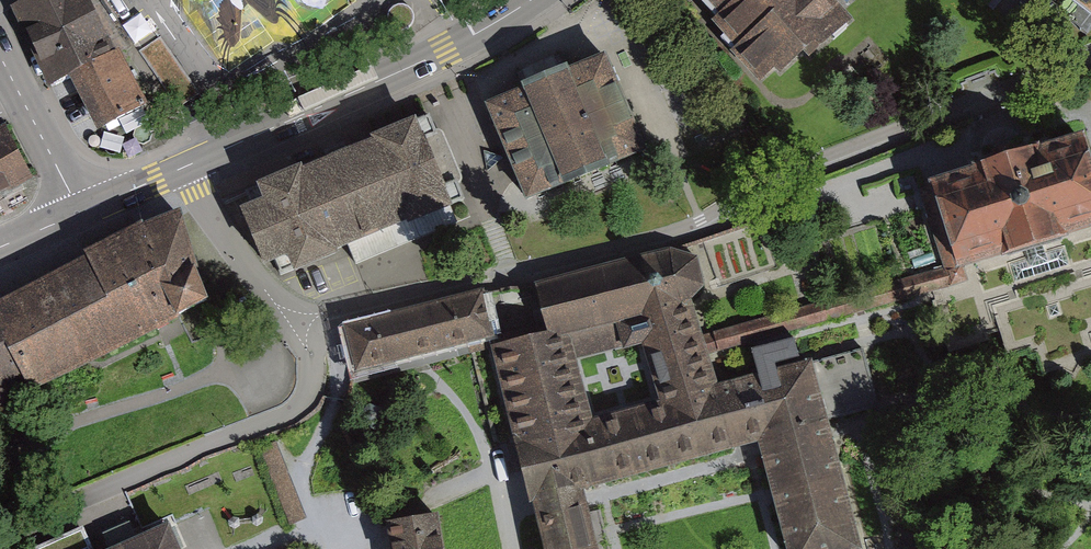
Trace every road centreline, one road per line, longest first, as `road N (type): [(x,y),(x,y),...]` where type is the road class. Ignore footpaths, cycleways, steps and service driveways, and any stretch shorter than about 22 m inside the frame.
road 1 (secondary): [(81,212),(446,50),(531,0)]
road 2 (tertiary): [(81,212),(0,55)]

